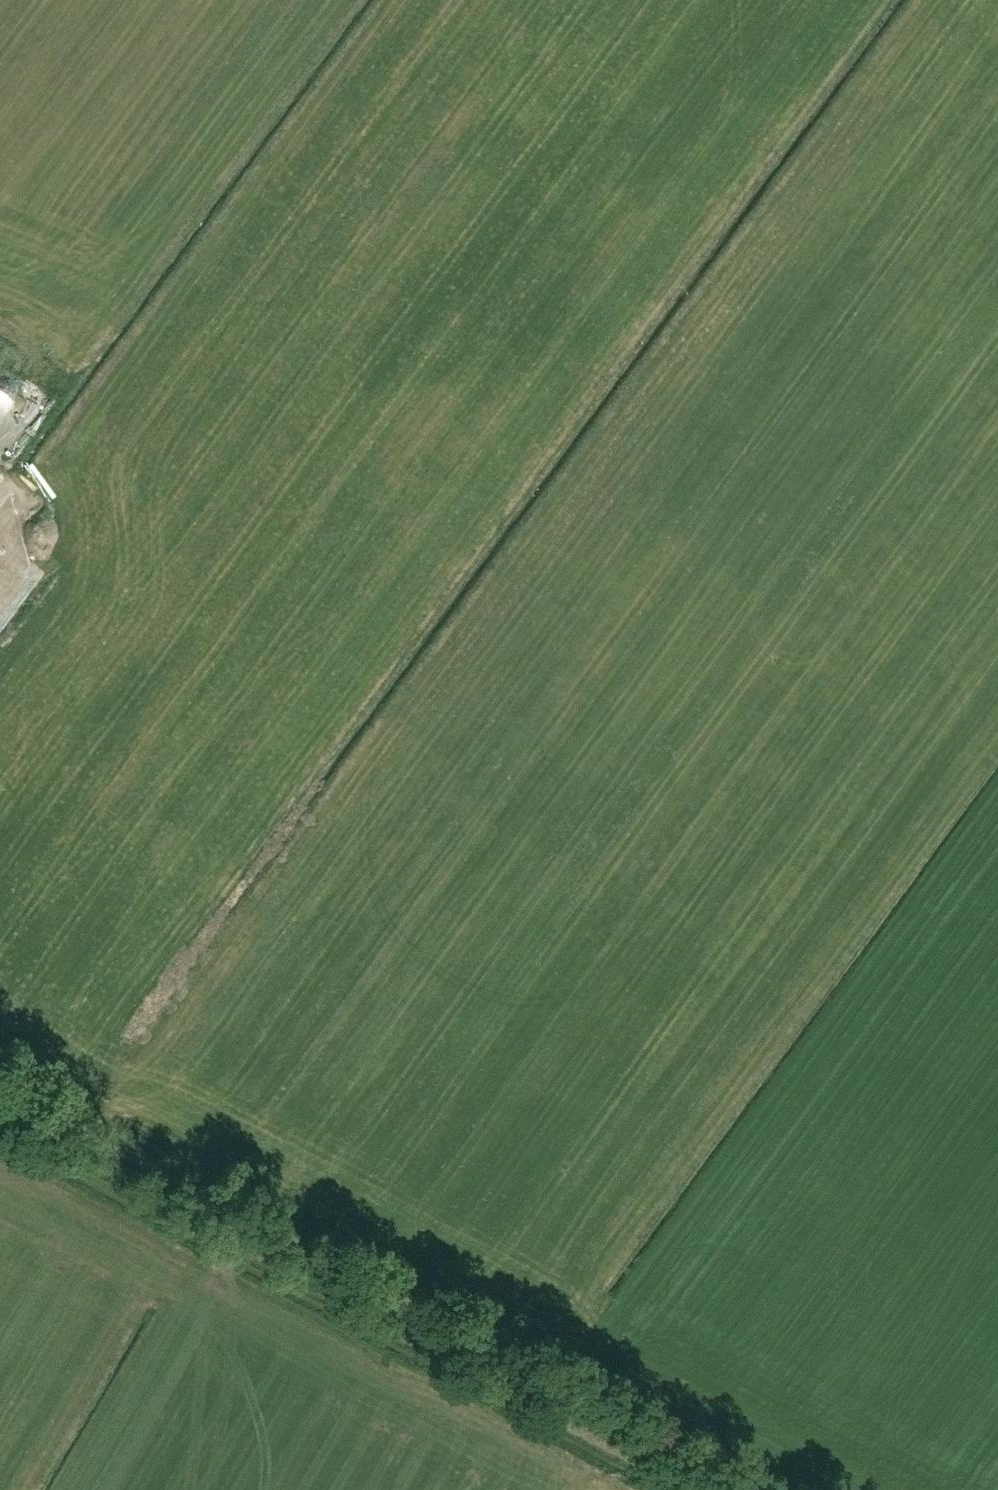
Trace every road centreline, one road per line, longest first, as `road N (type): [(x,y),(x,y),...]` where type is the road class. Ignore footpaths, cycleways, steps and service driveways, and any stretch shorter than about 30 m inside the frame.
road 1 (unclassified): [(758,1489),(0,1084)]

